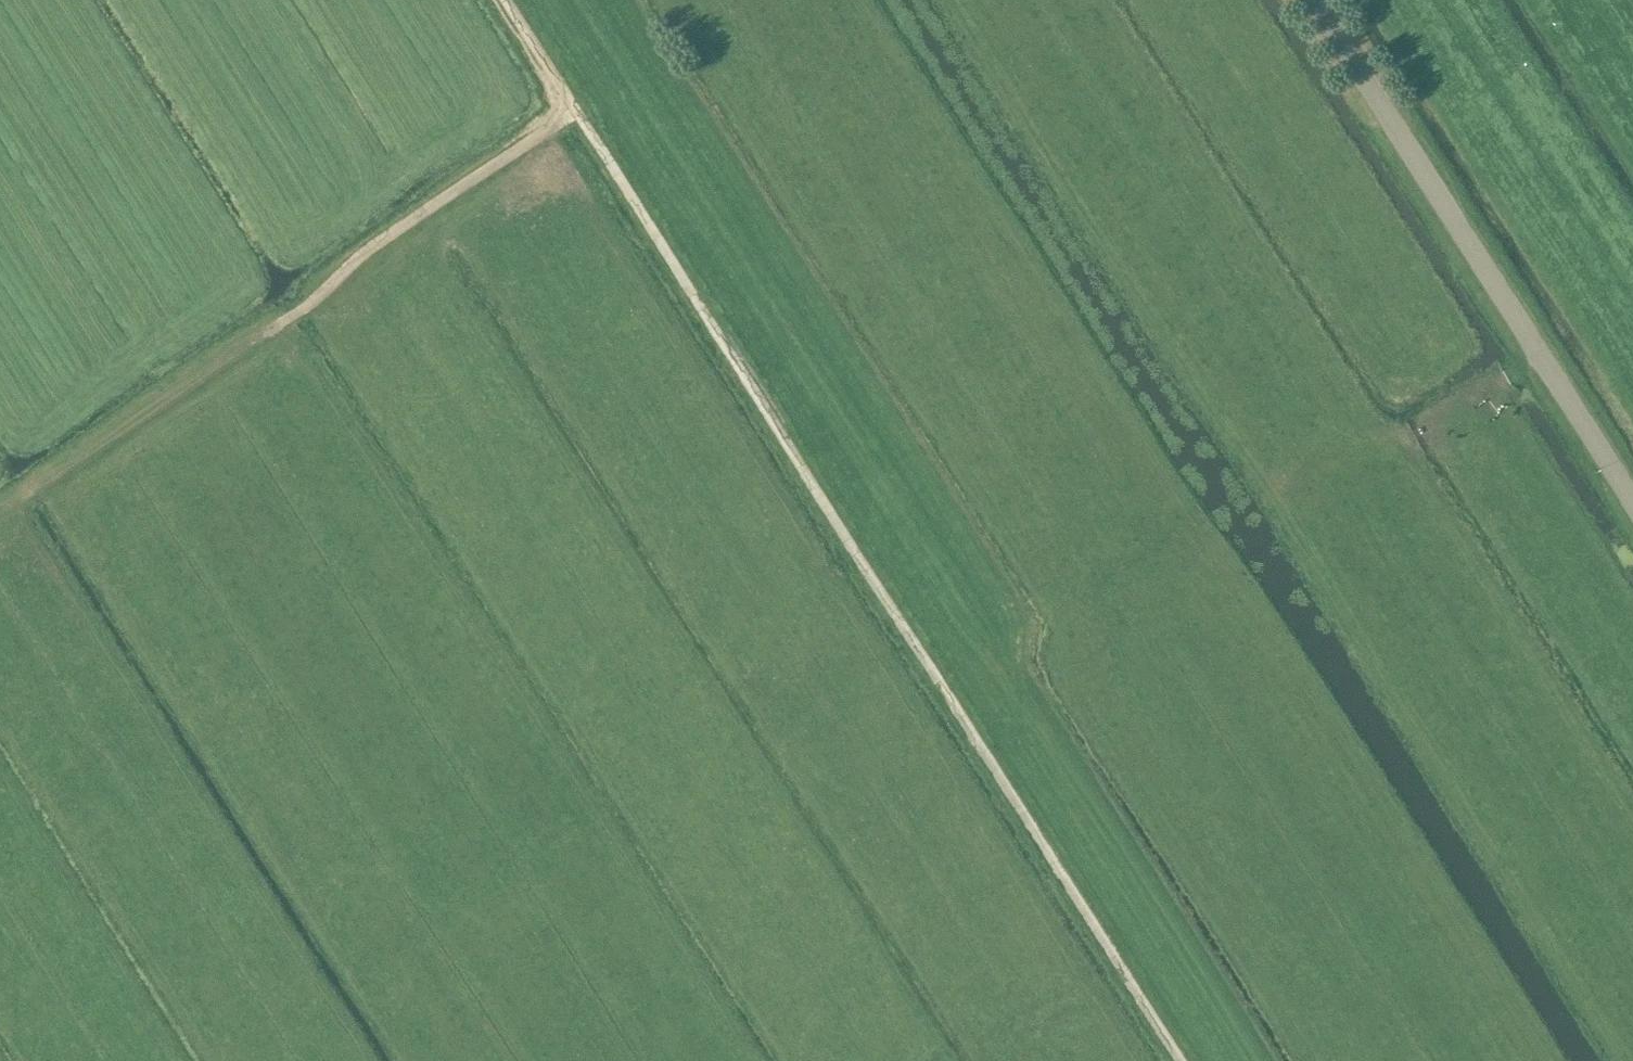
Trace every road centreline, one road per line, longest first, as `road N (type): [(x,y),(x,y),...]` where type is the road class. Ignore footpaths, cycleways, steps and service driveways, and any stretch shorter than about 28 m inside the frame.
road 1 (track): [(1181,1060),(505,0)]
road 2 (unclassified): [(1632,507),(1309,0)]
road 3 (track): [(572,105),(550,129),(368,249),(274,327)]

